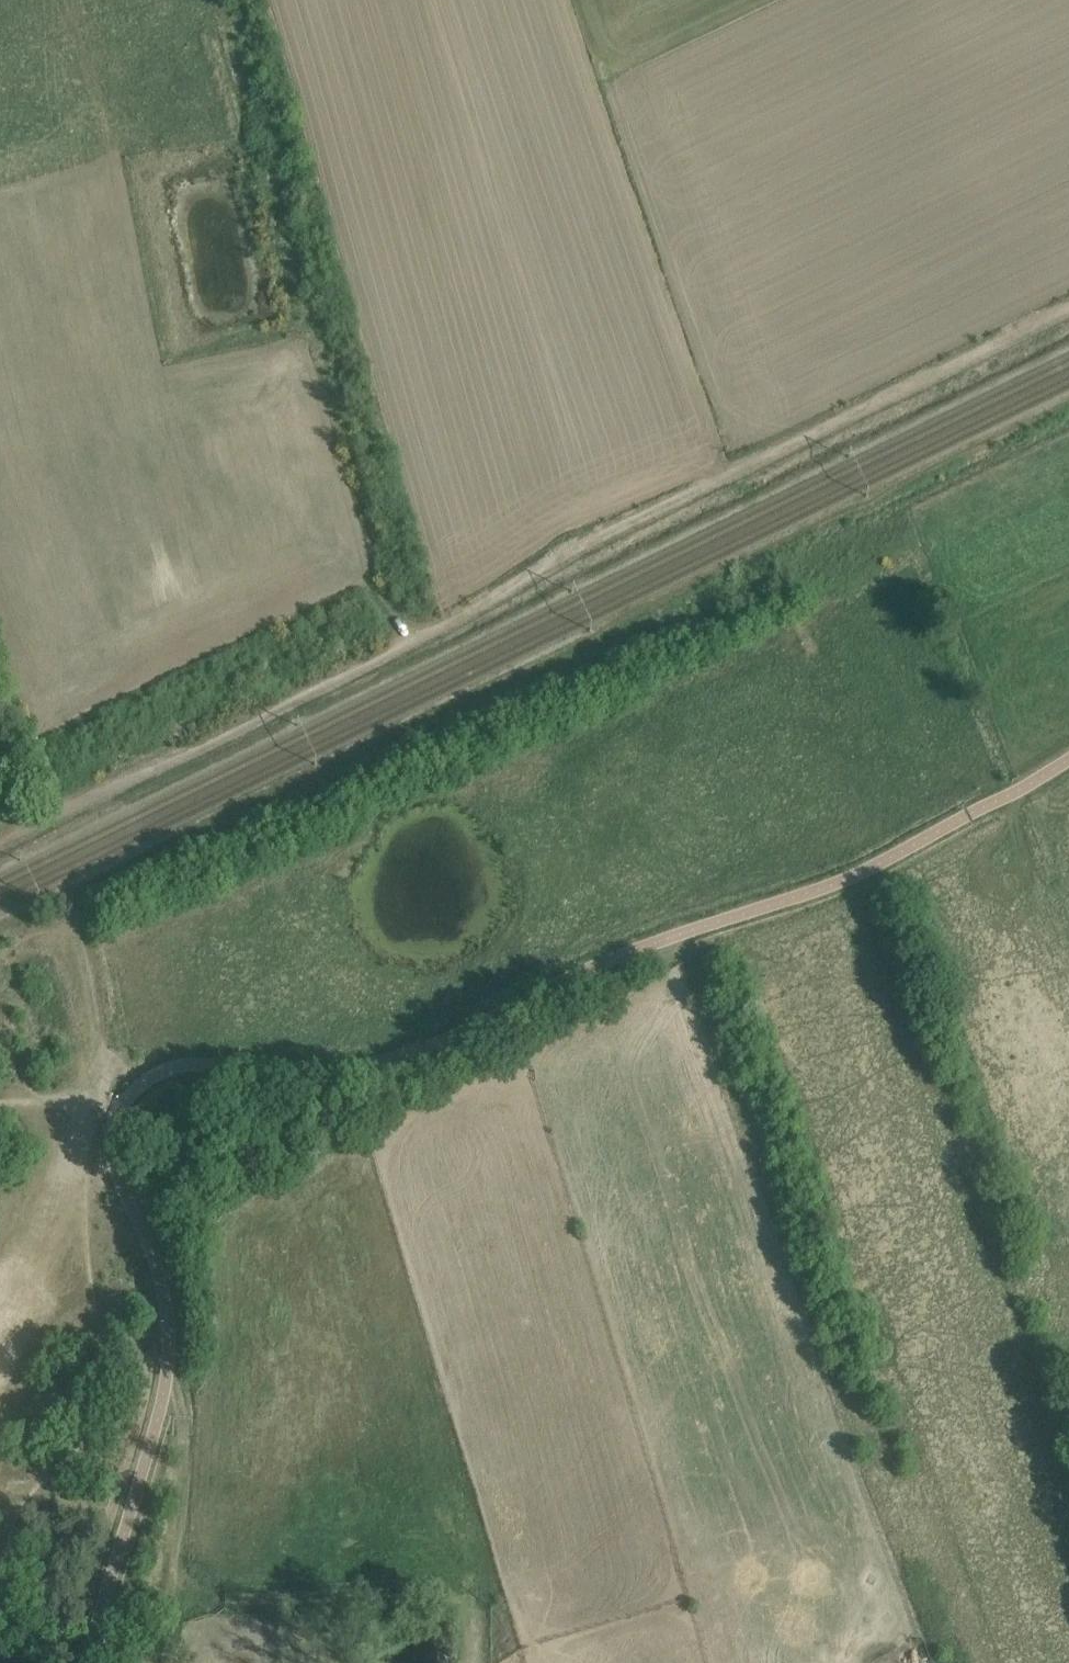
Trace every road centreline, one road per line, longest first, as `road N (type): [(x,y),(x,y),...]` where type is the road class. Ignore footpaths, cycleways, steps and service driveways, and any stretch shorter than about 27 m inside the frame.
road 1 (track): [(1068,310),(61,823)]
road 2 (track): [(155,1662),(183,1457),(179,1350),(166,1296)]

